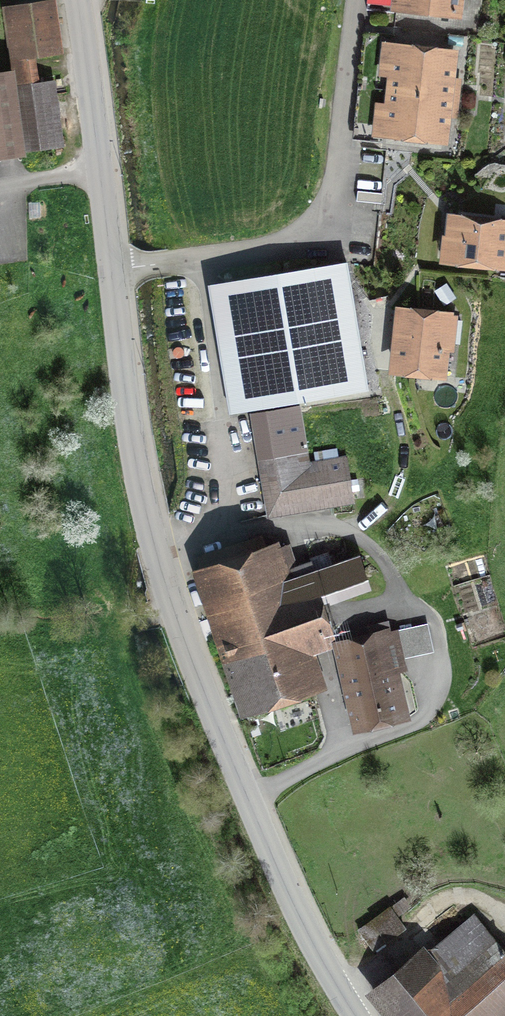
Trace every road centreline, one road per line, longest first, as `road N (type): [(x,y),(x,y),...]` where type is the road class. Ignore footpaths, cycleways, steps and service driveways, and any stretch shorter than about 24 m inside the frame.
road 1 (secondary): [(357,1015),(247,796),(171,594),(133,425),(114,270)]
road 2 (residential): [(356,0),(338,176),(317,226),(272,246),(114,270)]
road 3 (secondary): [(114,270),(80,0)]

